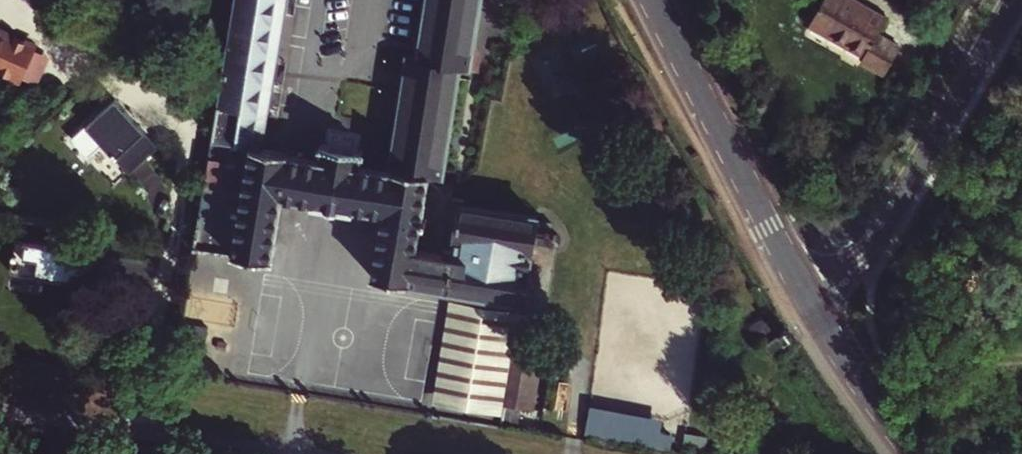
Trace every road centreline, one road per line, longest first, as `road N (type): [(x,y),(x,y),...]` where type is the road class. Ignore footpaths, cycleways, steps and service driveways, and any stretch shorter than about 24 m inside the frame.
road 1 (residential): [(1008,0),(823,324)]
road 2 (primary): [(652,0),(823,324)]
road 3 (residential): [(0,410),(267,453)]
road 4 (primary): [(823,324),(909,453)]

